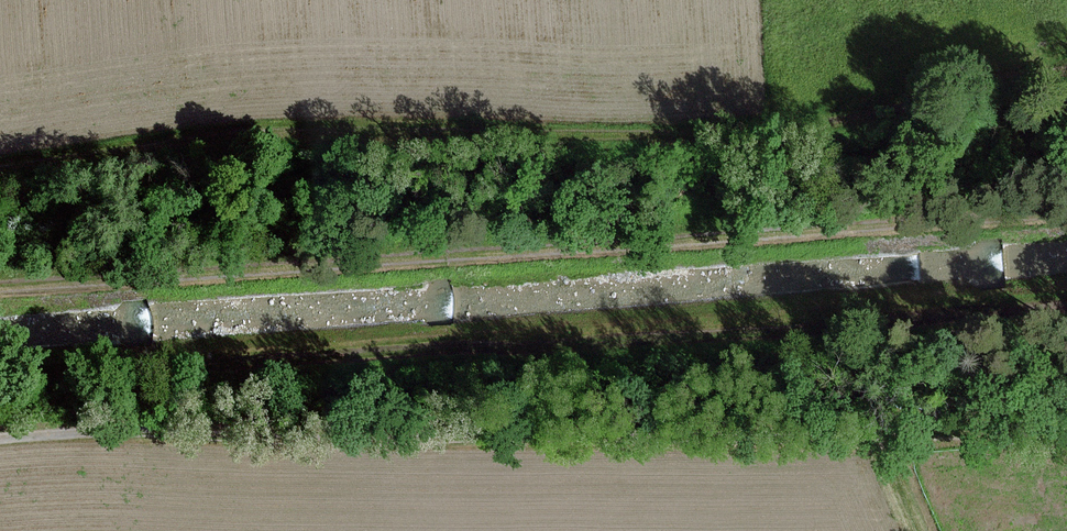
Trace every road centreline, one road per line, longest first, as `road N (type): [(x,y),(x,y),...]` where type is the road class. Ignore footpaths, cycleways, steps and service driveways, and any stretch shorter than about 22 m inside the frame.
road 1 (track): [(0,171),(257,141),(598,149),(774,142),(1066,69)]
road 2 (track): [(1066,299),(0,383)]
road 3 (track): [(1066,217),(0,292)]
road 4 (track): [(926,530),(899,444),(771,436),(0,436)]

